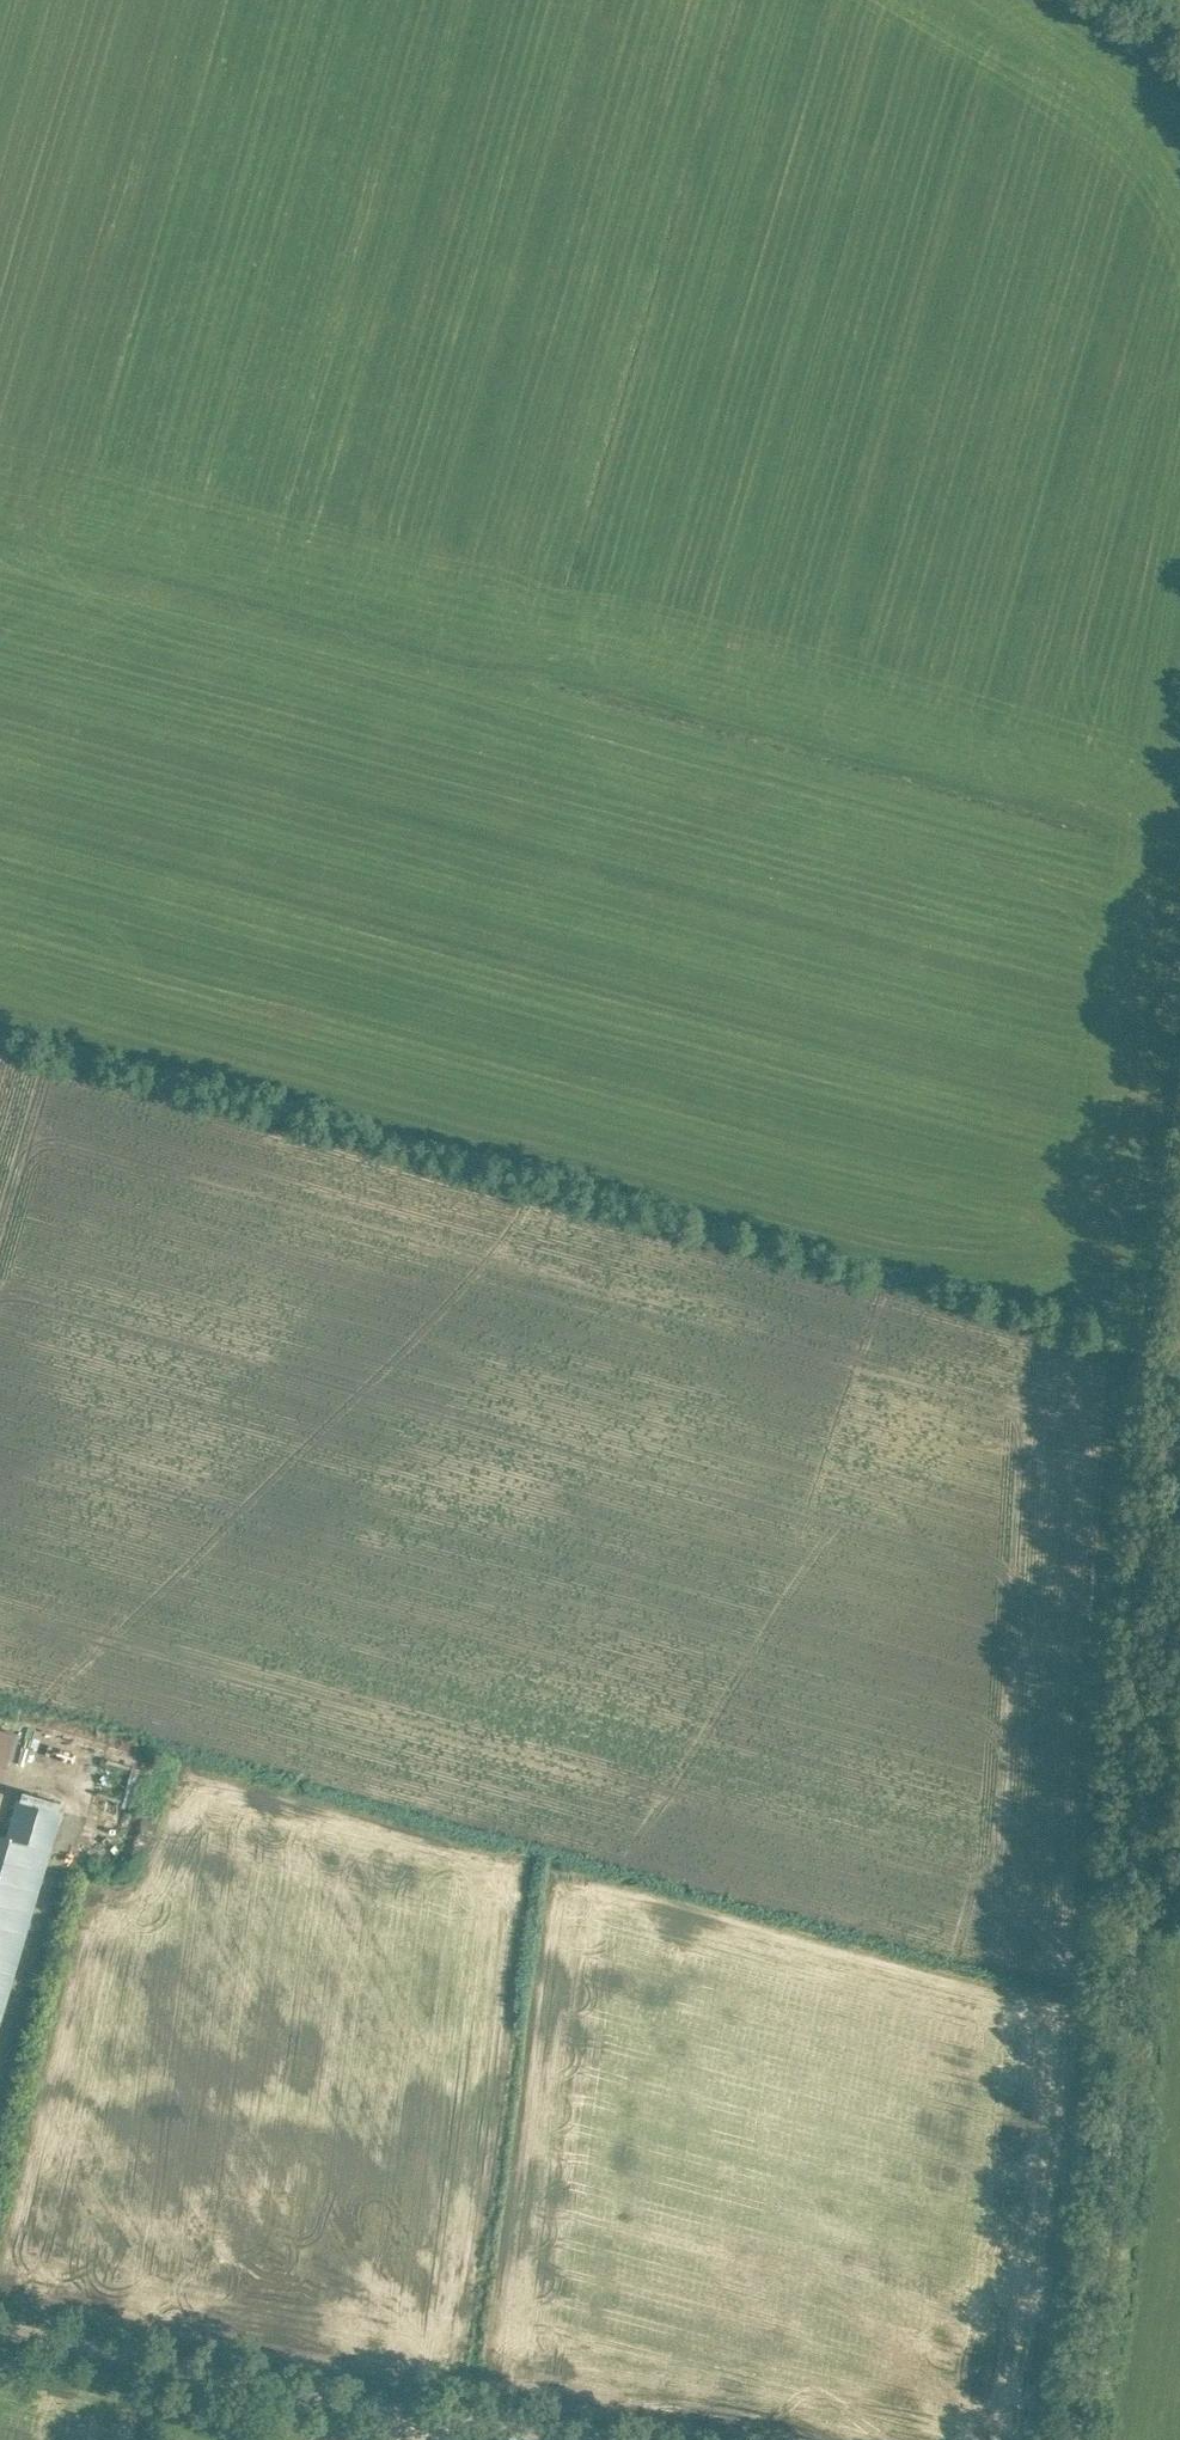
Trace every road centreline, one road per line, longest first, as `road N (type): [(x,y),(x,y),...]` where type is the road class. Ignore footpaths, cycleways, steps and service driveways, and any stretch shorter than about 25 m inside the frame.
road 1 (unclassified): [(1073,2439),(1121,2096),(1158,1515),(1179,1371)]
road 2 (unclassified): [(618,2439),(0,2324)]

